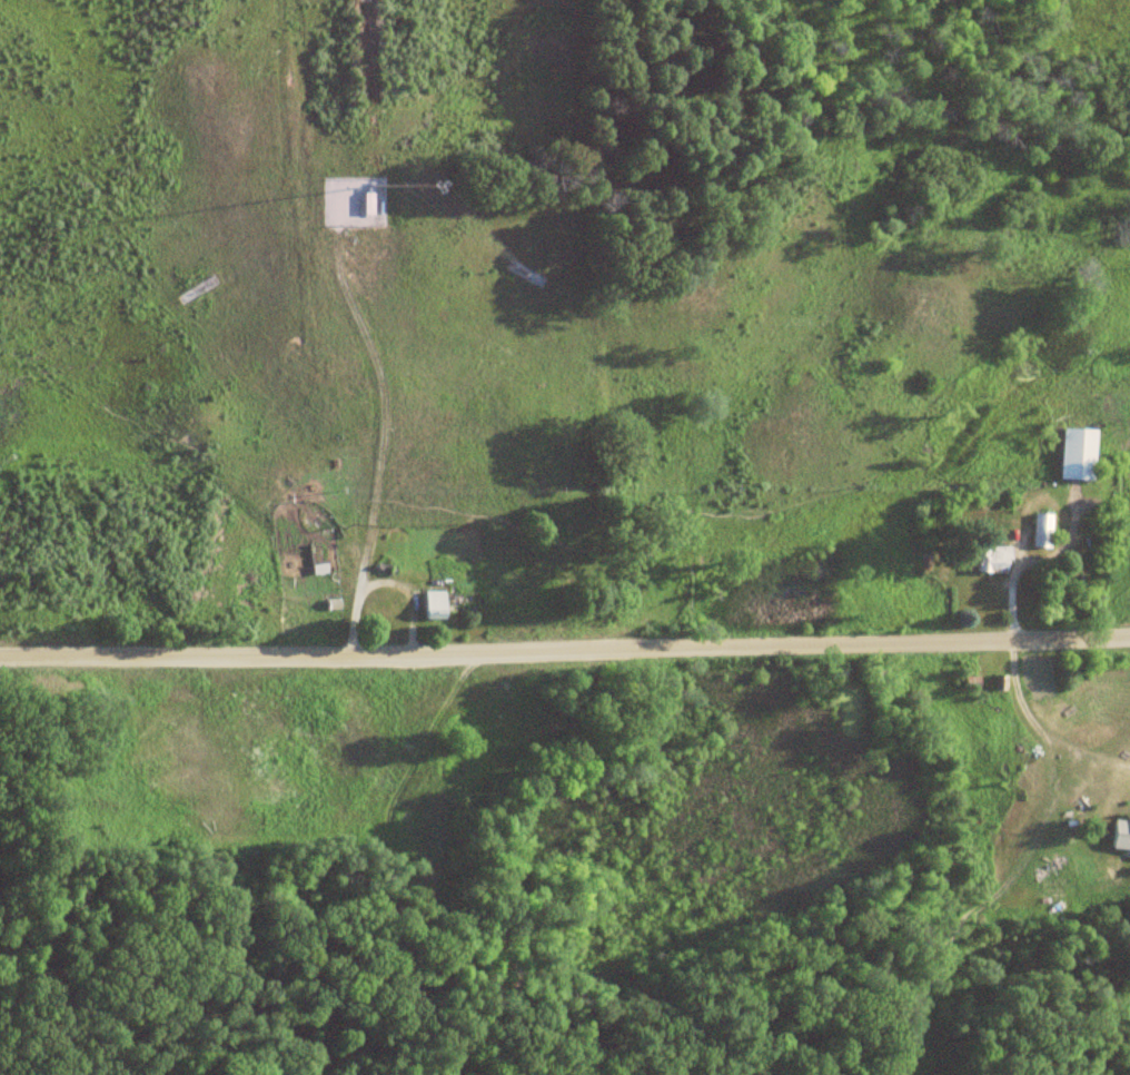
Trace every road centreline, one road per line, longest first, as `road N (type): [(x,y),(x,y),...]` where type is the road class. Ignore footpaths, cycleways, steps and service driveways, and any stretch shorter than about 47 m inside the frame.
road 1 (residential): [(1129,635),(0,658)]

